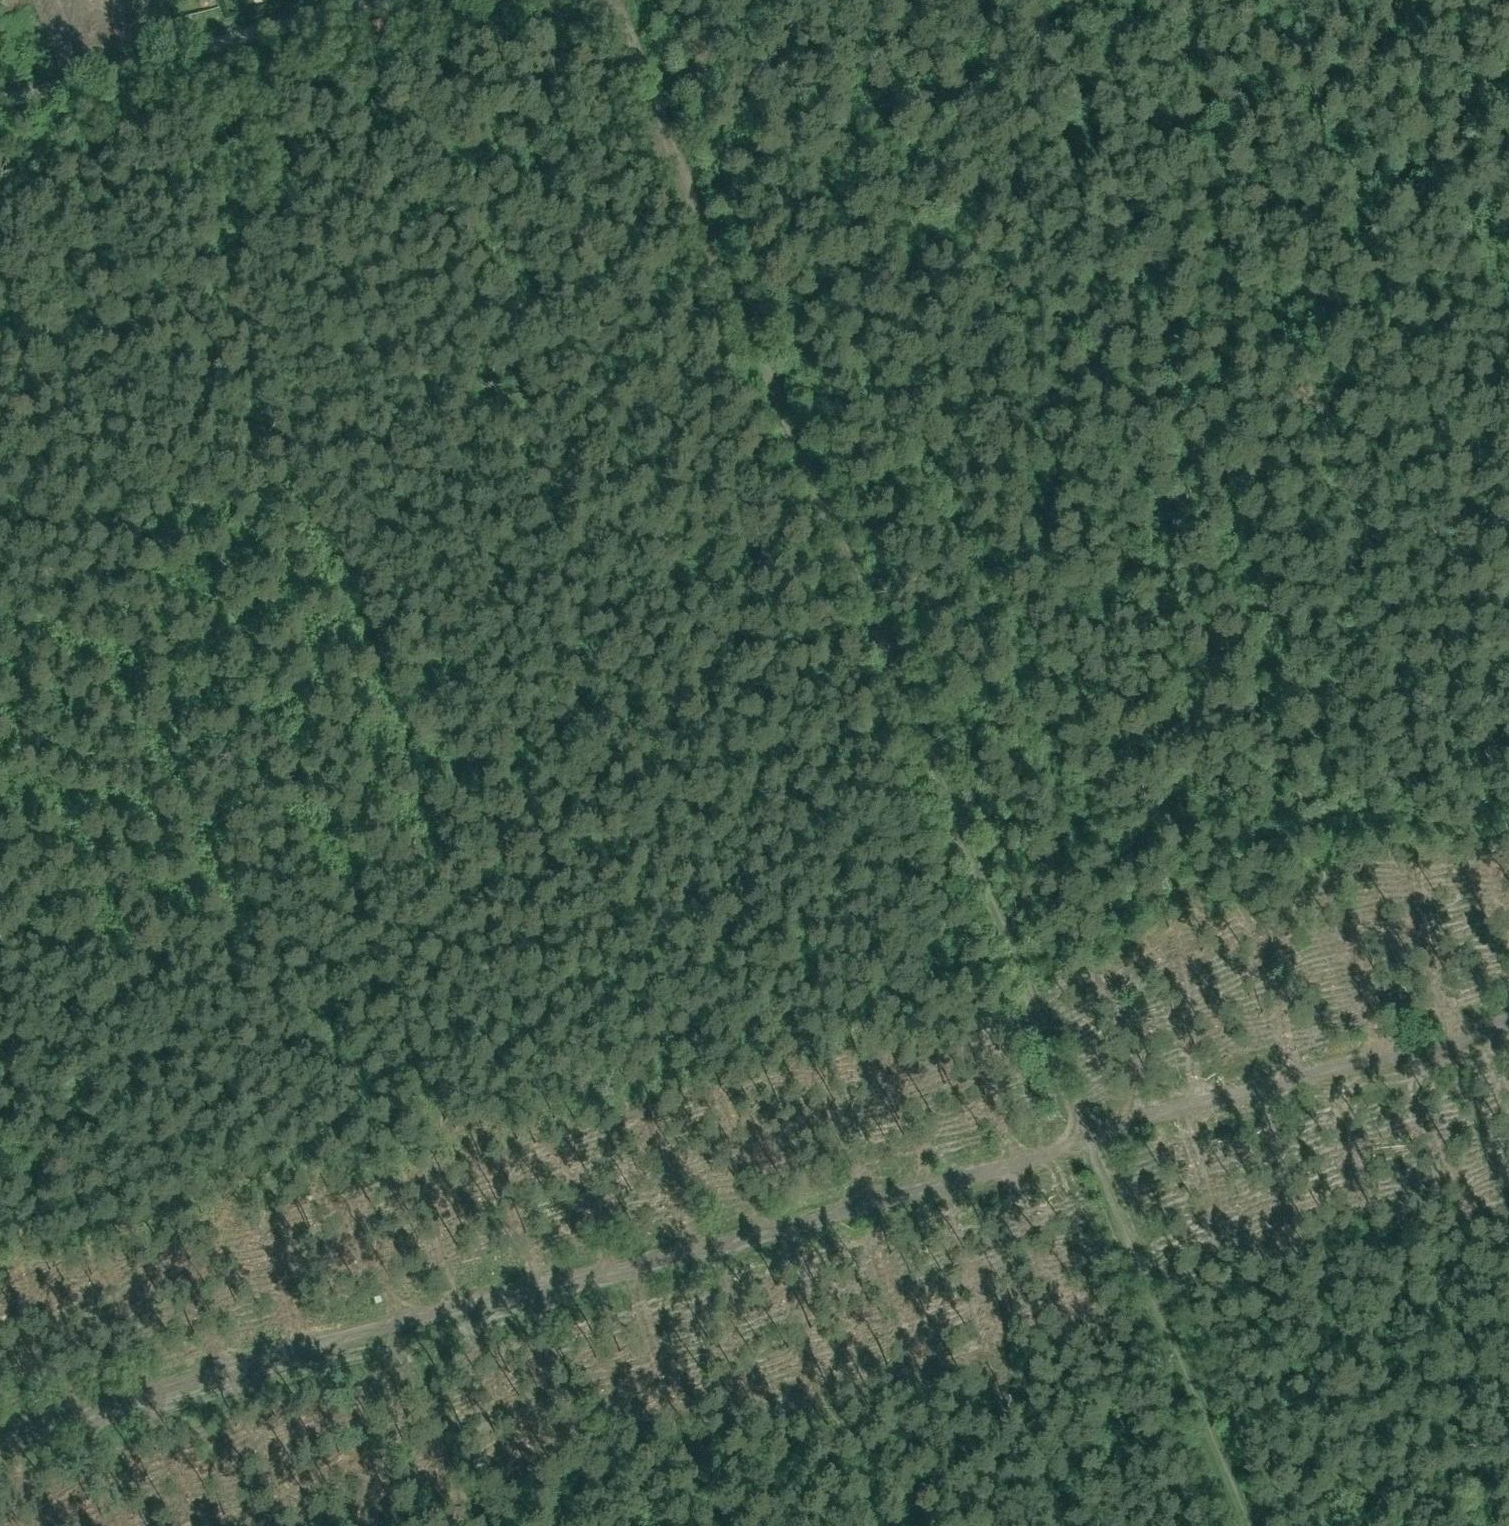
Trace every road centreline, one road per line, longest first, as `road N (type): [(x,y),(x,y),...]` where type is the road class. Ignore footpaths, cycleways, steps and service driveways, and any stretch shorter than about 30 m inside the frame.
road 1 (track): [(597,0),(1097,1115),(1268,1525)]
road 2 (track): [(0,1422),(1508,1000)]
road 3 (residential): [(357,0),(0,99)]

